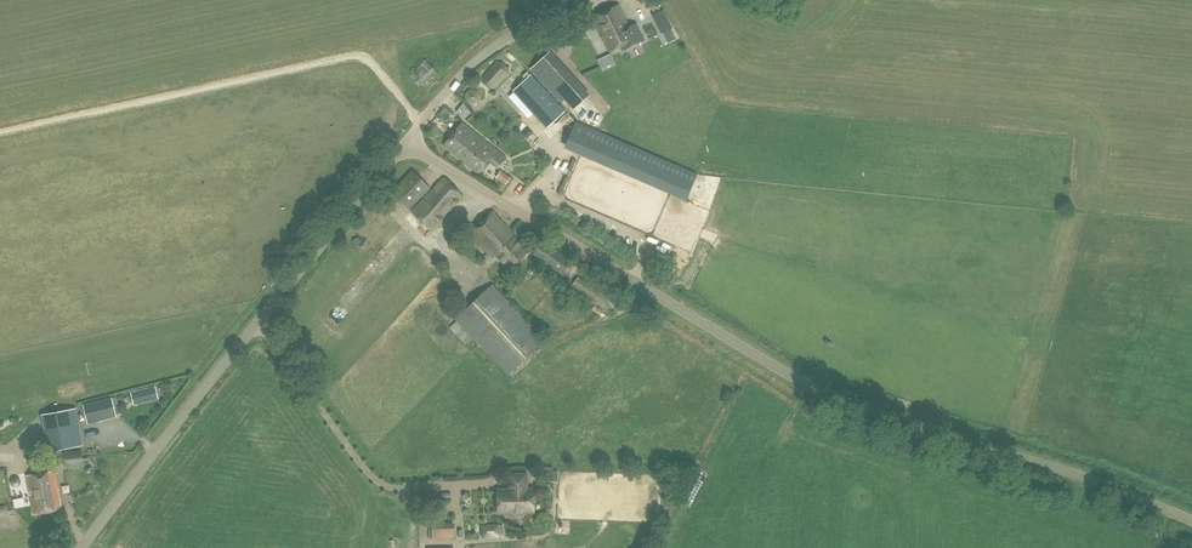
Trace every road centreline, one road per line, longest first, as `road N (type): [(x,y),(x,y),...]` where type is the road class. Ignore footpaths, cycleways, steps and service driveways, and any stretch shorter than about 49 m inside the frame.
road 1 (unclassified): [(1191,522),(814,390),(634,283)]
road 2 (unclassified): [(83,547),(407,142)]
road 3 (unclassified): [(407,142),(634,283)]
road 4 (unclassified): [(407,142),(488,51),(577,0)]

